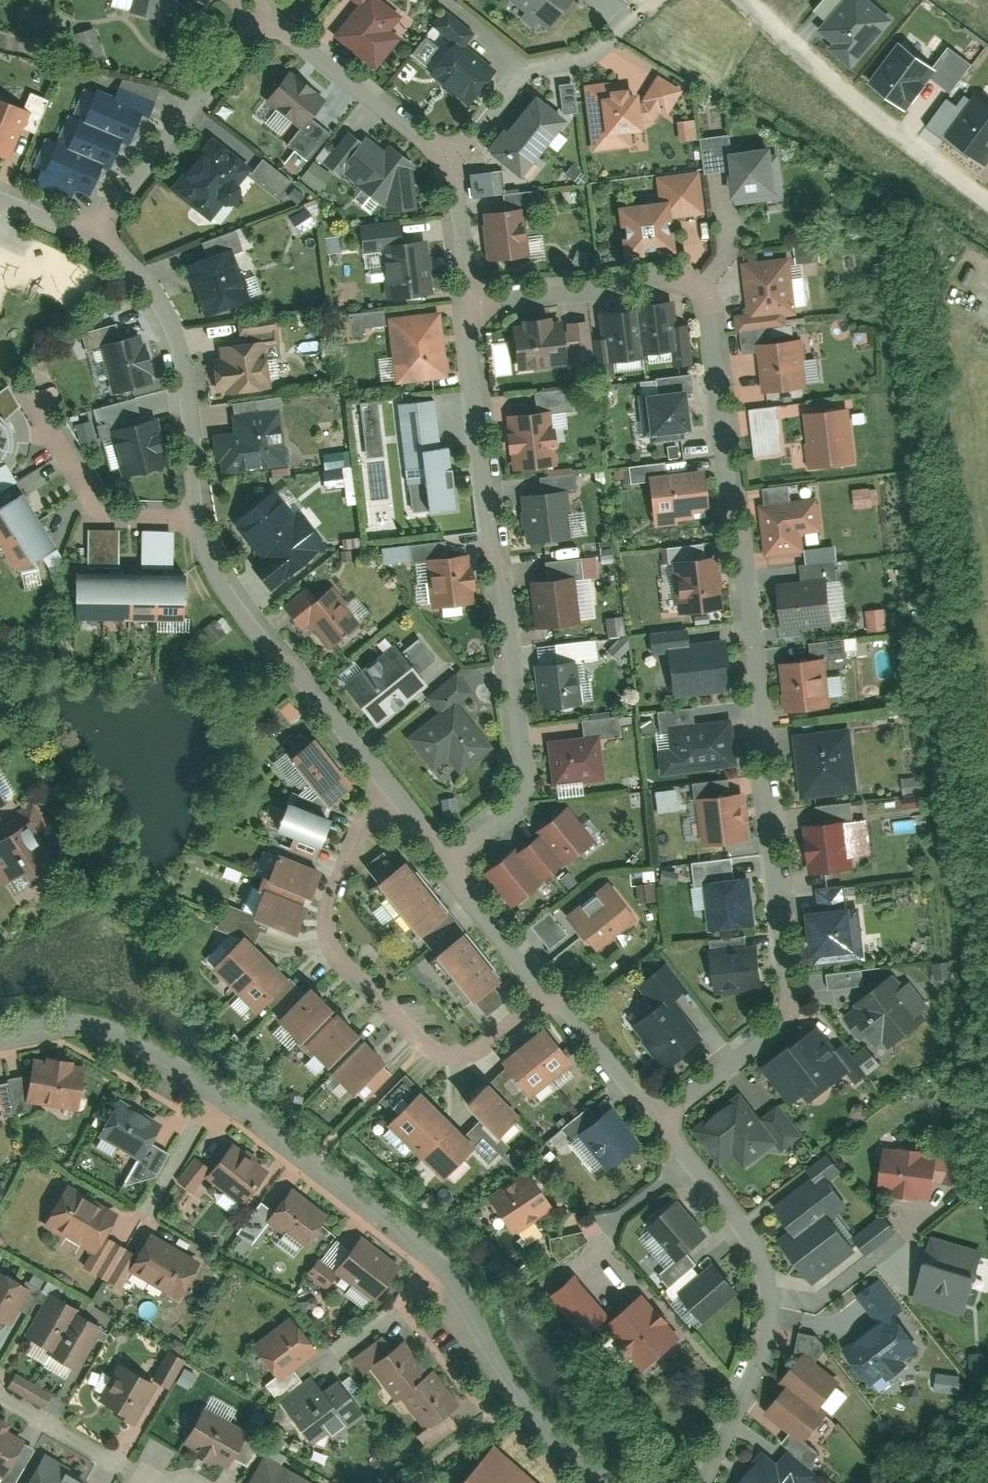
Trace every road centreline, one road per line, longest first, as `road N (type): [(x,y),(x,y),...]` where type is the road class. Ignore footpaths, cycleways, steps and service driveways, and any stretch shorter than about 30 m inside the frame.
road 1 (residential): [(701,282),(712,298),(762,663),(795,988),(786,1021),(660,1120)]
road 2 (residential): [(470,302),(527,781),(515,809),(443,863)]
road 3 (residential): [(400,801),(340,861),(329,914),(334,945),(348,965),(426,1040),(471,1054),(491,1049),(554,1000)]
road 4 (residential): [(400,801),(229,582),(205,515)]
road 5 (residential): [(205,515),(193,395),(177,338),(152,290),(87,230)]
road 6 (residential): [(987,198),(889,127),(745,0)]
road 7 (residential): [(445,1268),(208,1089)]
road 8 (residential): [(626,1482),(519,1398),(445,1268)]
road 9 (residential): [(87,230),(261,17)]
road 10 (residential): [(652,2),(589,58),(522,78),(452,160)]
road 11 (residential): [(261,17),(452,160)]
road 12 (residential): [(470,302),(701,282)]
road 13 (residential): [(208,1089),(84,1022),(0,1027)]
road 14 (residential): [(37,408),(105,507),(148,519),(205,515)]
road 15 (residential): [(703,1482),(764,1344),(768,1292)]
road 16 (residential): [(554,1000),(443,863)]
road 17 (residential): [(0,1394),(151,1482)]
road 18 (residential): [(696,1165),(613,1222),(602,1258),(617,1280)]
road 19 (residential): [(660,1120),(554,1000)]
road 20 (residential): [(768,1292),(748,1230),(696,1165)]
road 21 (residential): [(768,1292),(813,1297),(877,1247),(897,1246)]
road 22 (residential): [(452,160),(470,302)]
road 23 (residential): [(208,1089),(144,1217)]
road 24 (residential): [(445,1268),(350,1346)]

